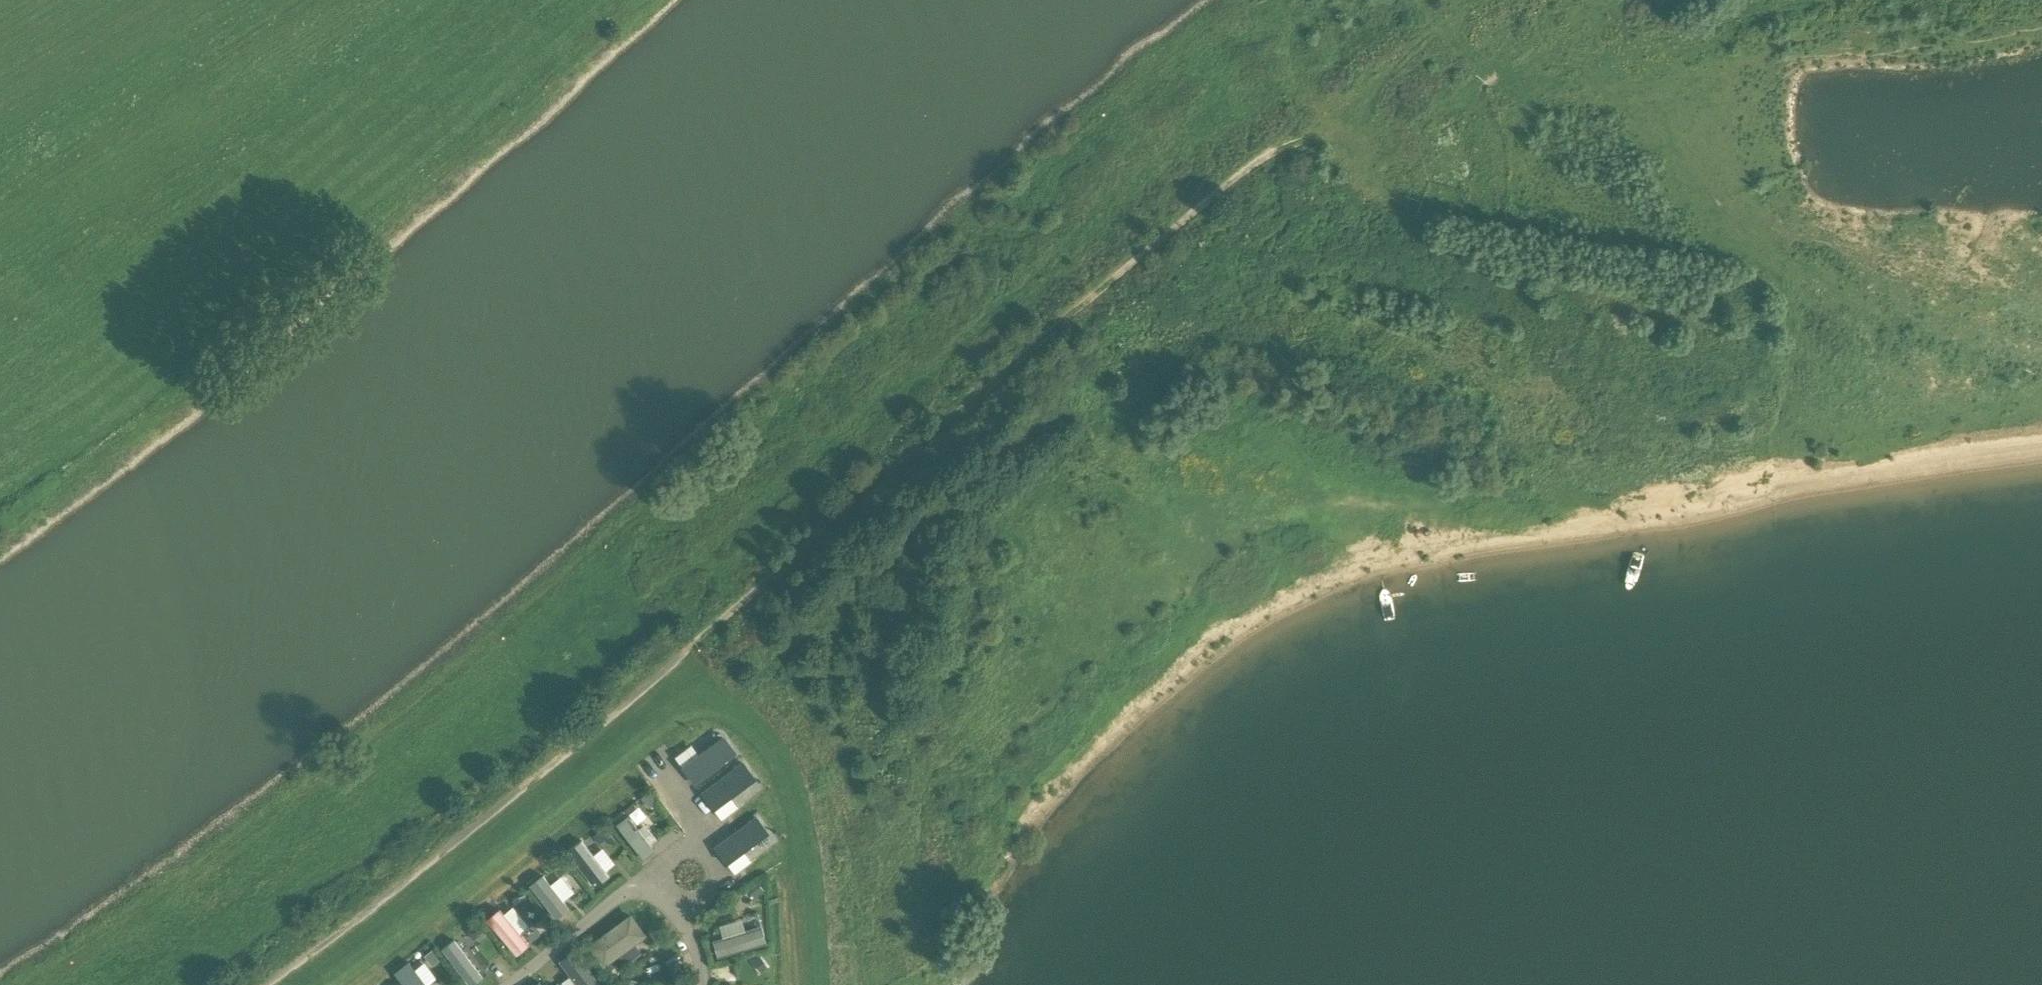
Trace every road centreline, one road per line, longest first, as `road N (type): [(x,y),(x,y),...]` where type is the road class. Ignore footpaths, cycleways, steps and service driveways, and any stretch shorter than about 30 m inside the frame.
road 1 (track): [(693,643),(1100,288),(1278,149)]

